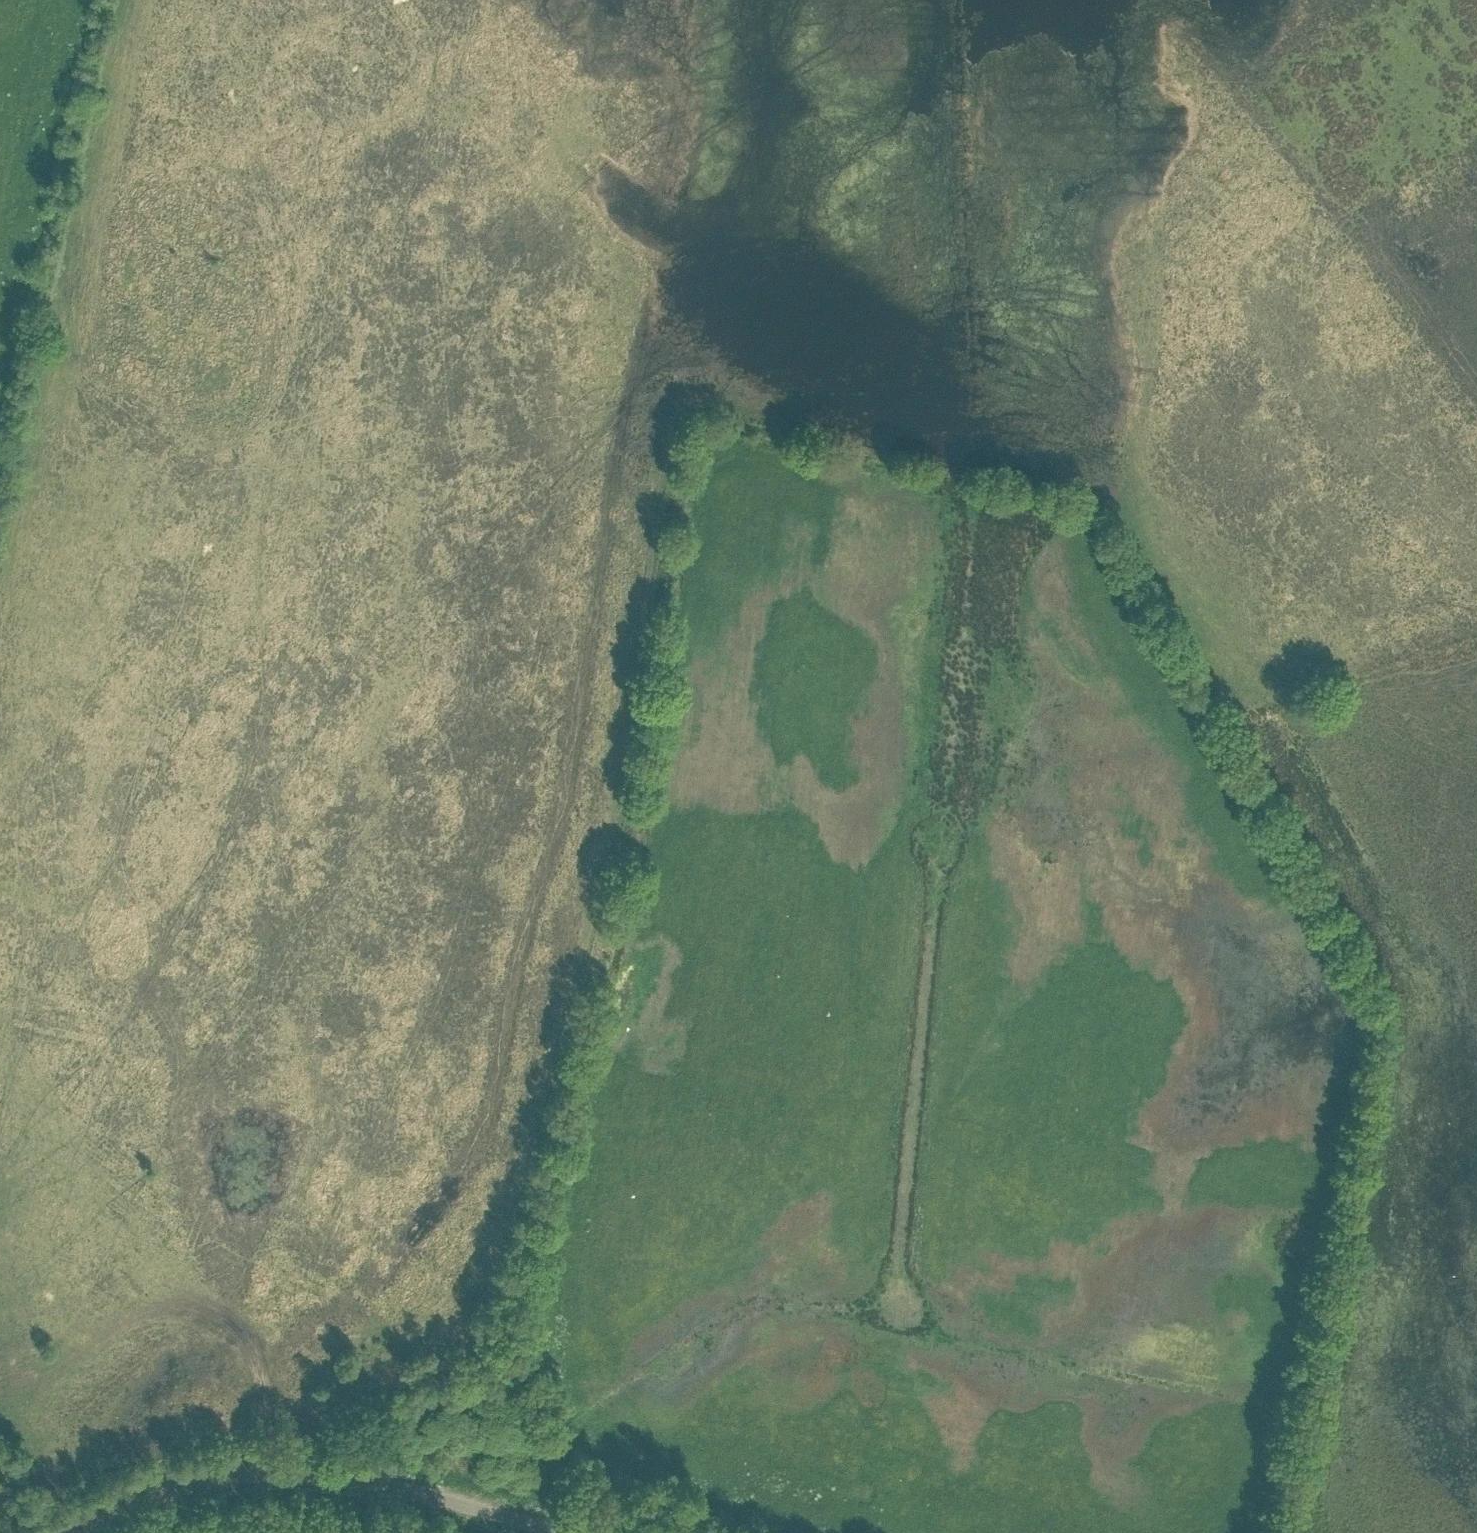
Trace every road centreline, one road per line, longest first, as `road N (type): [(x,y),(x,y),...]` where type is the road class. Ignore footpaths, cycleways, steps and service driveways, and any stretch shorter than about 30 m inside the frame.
road 1 (unclassified): [(75,1532),(172,1487),(327,1472),(569,1532)]

